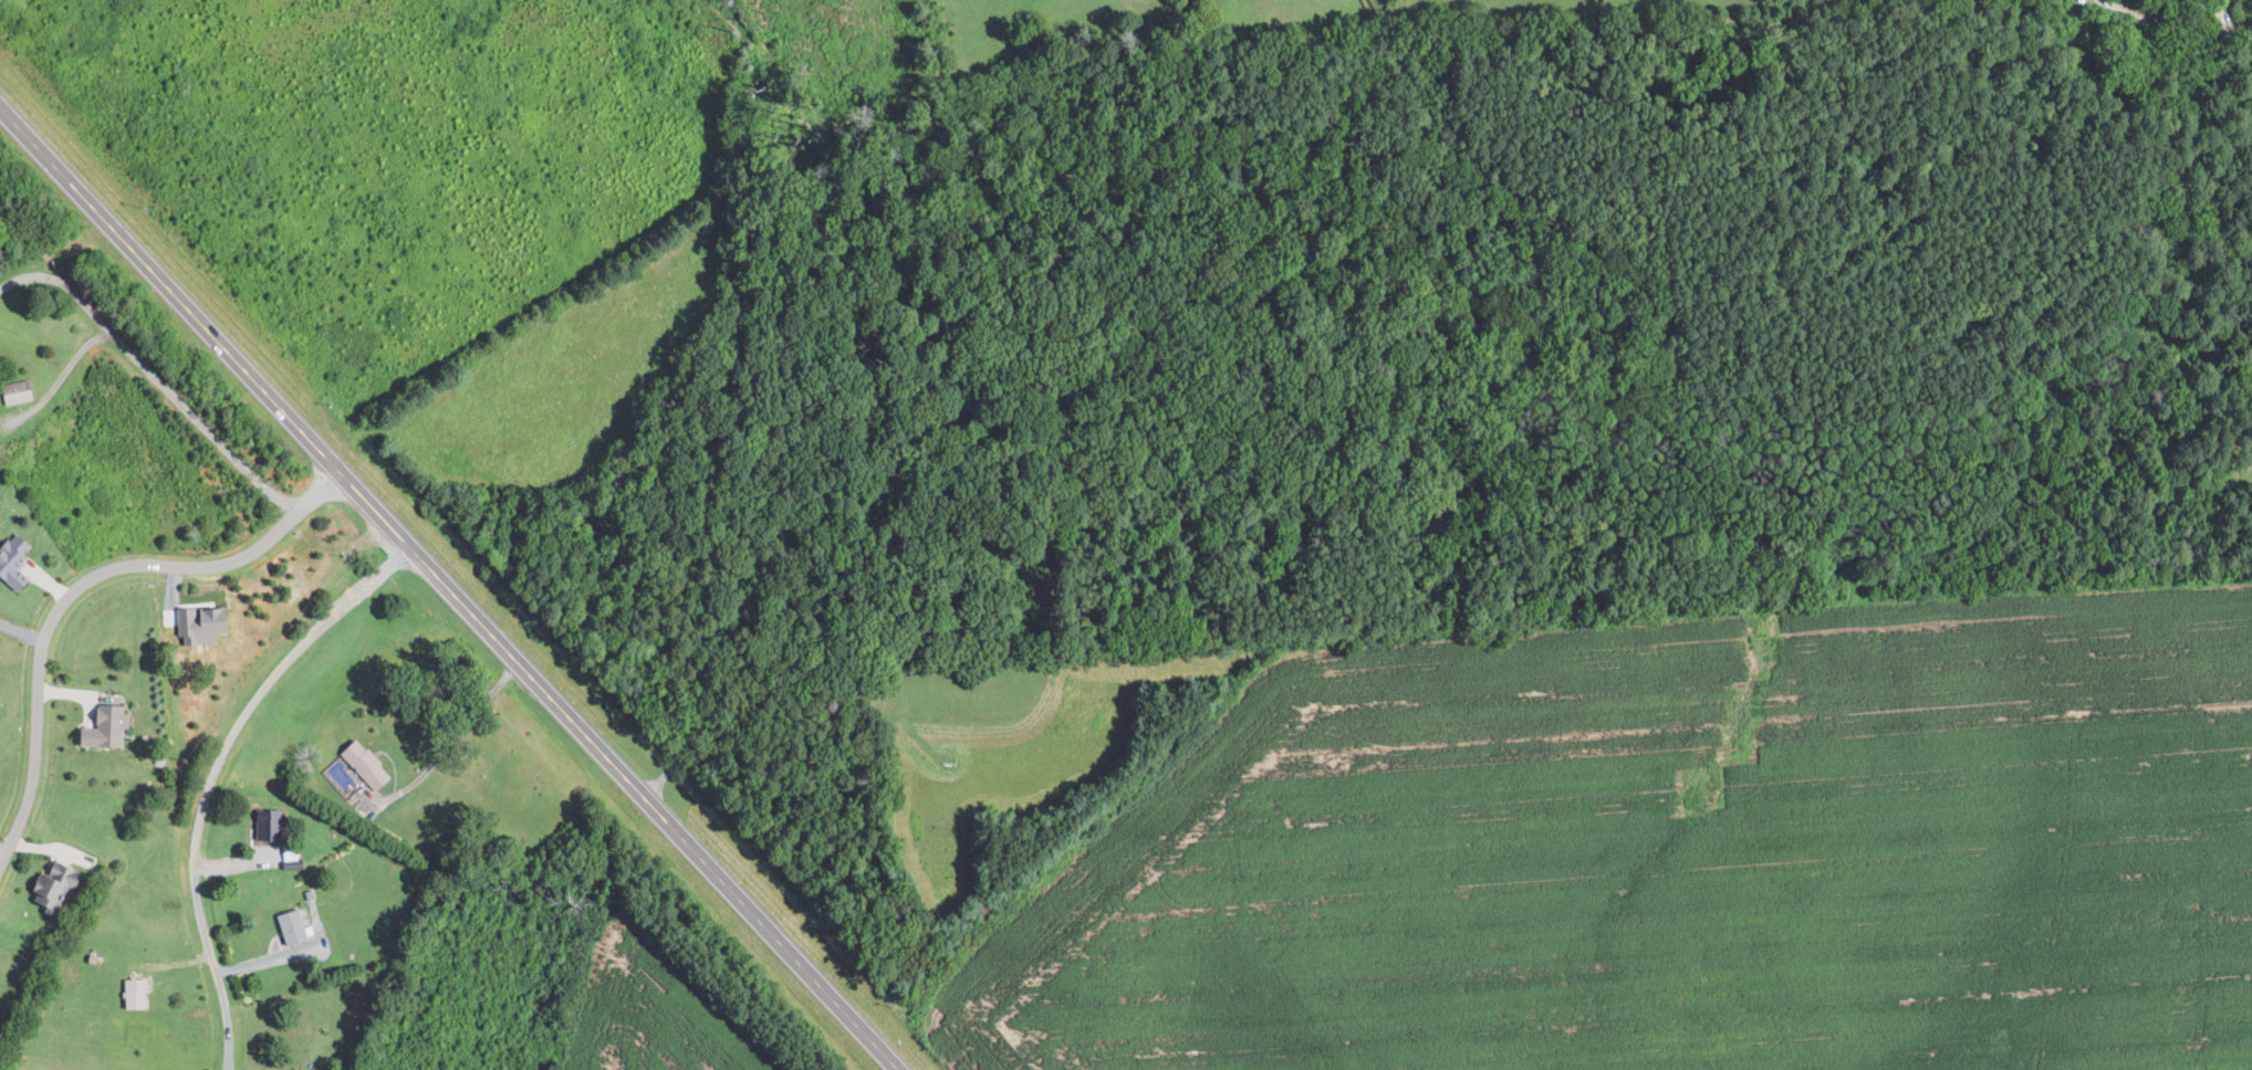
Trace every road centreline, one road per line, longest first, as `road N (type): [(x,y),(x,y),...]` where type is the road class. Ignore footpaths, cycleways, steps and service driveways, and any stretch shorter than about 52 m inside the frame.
road 1 (primary): [(899,1069),(0,107)]
road 2 (residential): [(414,550),(288,663),(246,716),(215,775),(198,874),(228,1024),(228,1069)]
road 3 (residential): [(346,479),(253,554),(209,567),(125,567),(69,598),(44,643),(33,783),(0,867)]

